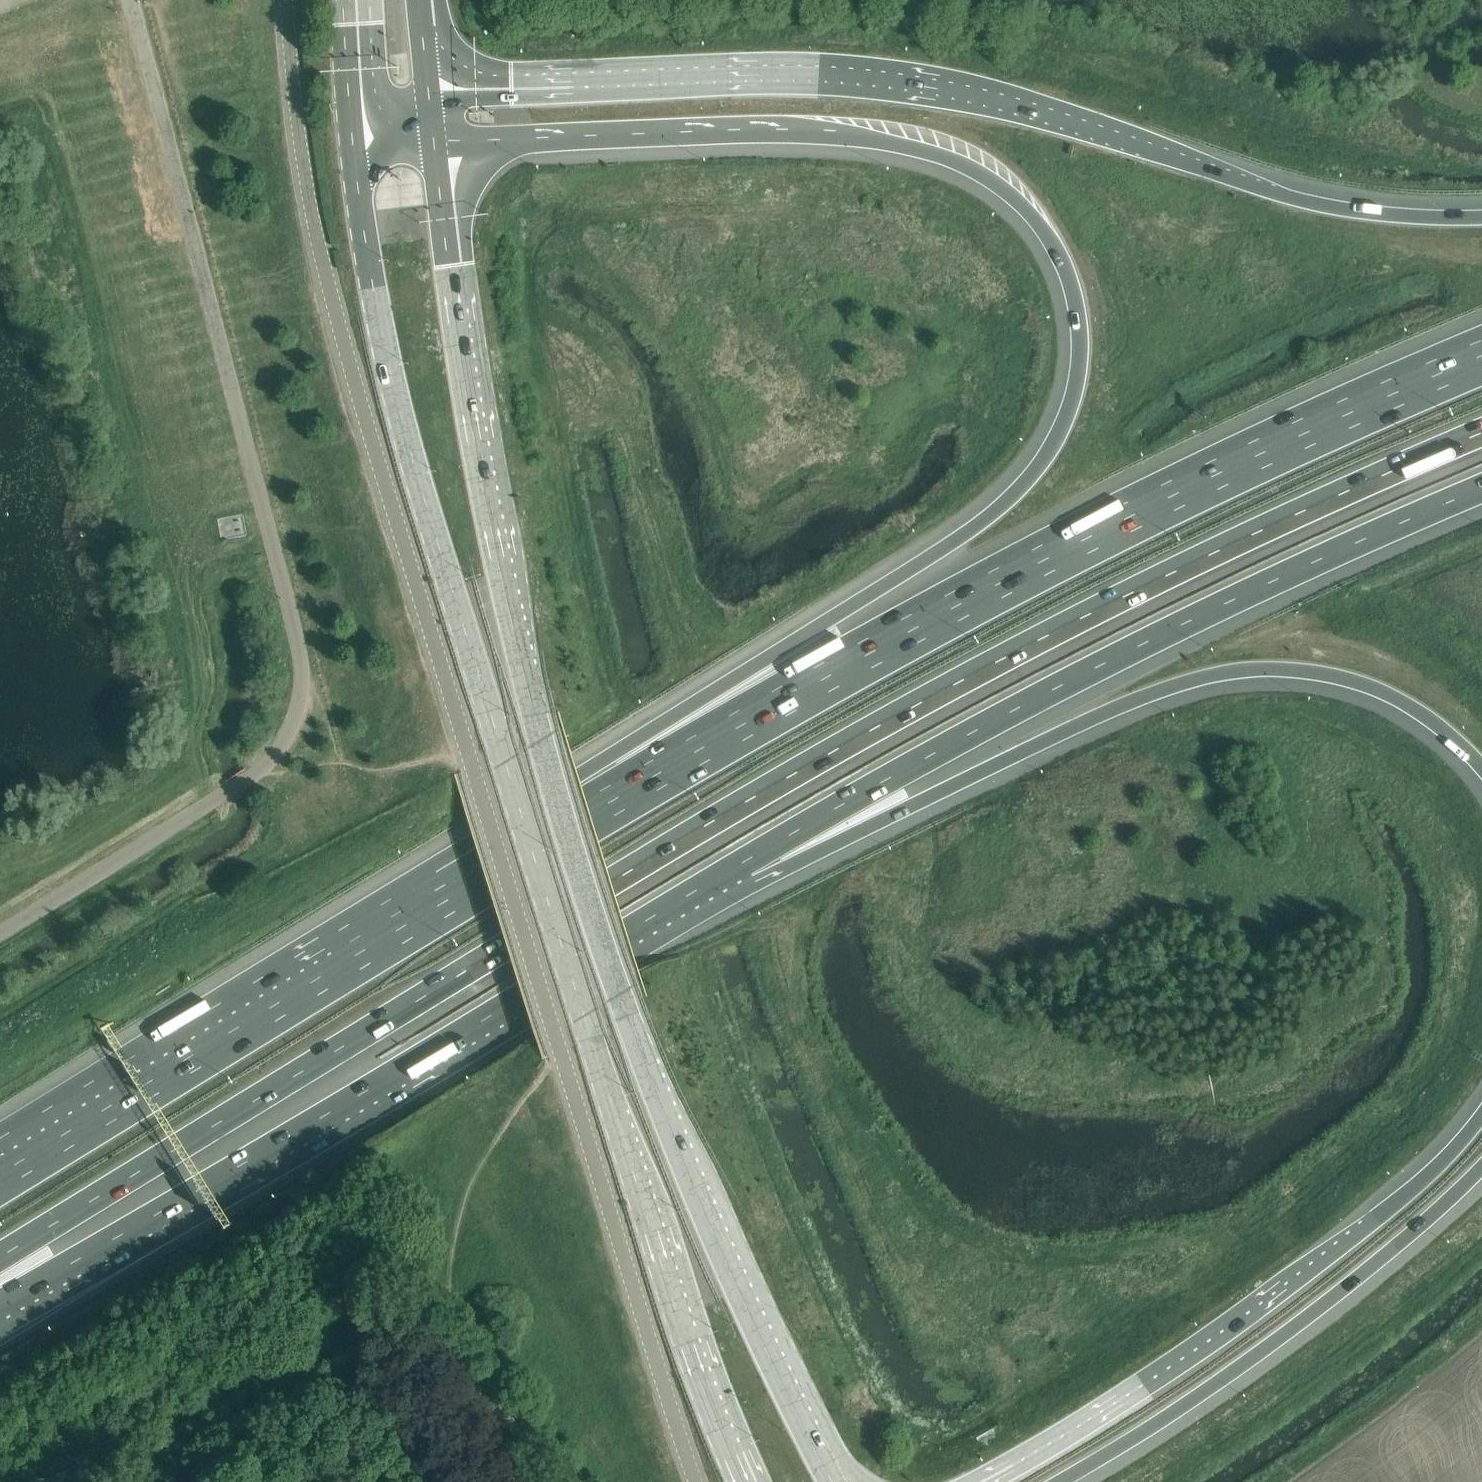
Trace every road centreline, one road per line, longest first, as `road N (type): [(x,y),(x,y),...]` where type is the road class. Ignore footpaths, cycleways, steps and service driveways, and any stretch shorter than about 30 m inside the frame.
road 1 (motorway): [(0,1269),(624,878),(905,712),(1180,569),(1481,434)]
road 2 (motorway): [(434,142),(794,130),(920,150),(985,175),(1037,221),(1067,267),(1081,312),(1081,366),(1068,419),(1000,509),(385,932)]
road 3 (unclassified): [(696,1481),(348,365),(301,140),(288,0)]
road 4 (secondary): [(351,120),(368,261),(404,429),(694,1362),(744,1481)]
road 5 (secondary): [(834,1481),(681,1153),(620,994),(542,740),(464,379),(434,142)]
road 6 (motorway): [(1481,361),(1152,510),(385,932)]
road 7 (unclassified): [(0,933),(256,774),(296,725),(303,692),(302,657),(134,0)]
road 8 (motorway): [(1481,217),(1330,207),(922,91),(770,80),(428,93)]
road 9 (motorway): [(0,1307),(747,857)]
road 10 (motorway): [(747,857),(1058,681),(1481,485)]
road 11 (motorway): [(747,857),(1114,708),(1241,671),(1334,676),(1375,689),(1451,736),(1481,768)]
road 12 (motorway): [(1481,1113),(1446,1159),(1358,1234),(1112,1406),(984,1481)]
road 13 (motorway): [(1062,1481),(1277,1341),(1481,1166)]
road 14 (motorway): [(385,932),(0,1168)]
road 15 (unclassified): [(575,1481),(522,1429),(442,1310),(402,1297),(358,1320)]
road 16 (secondary): [(344,0),(351,120)]

